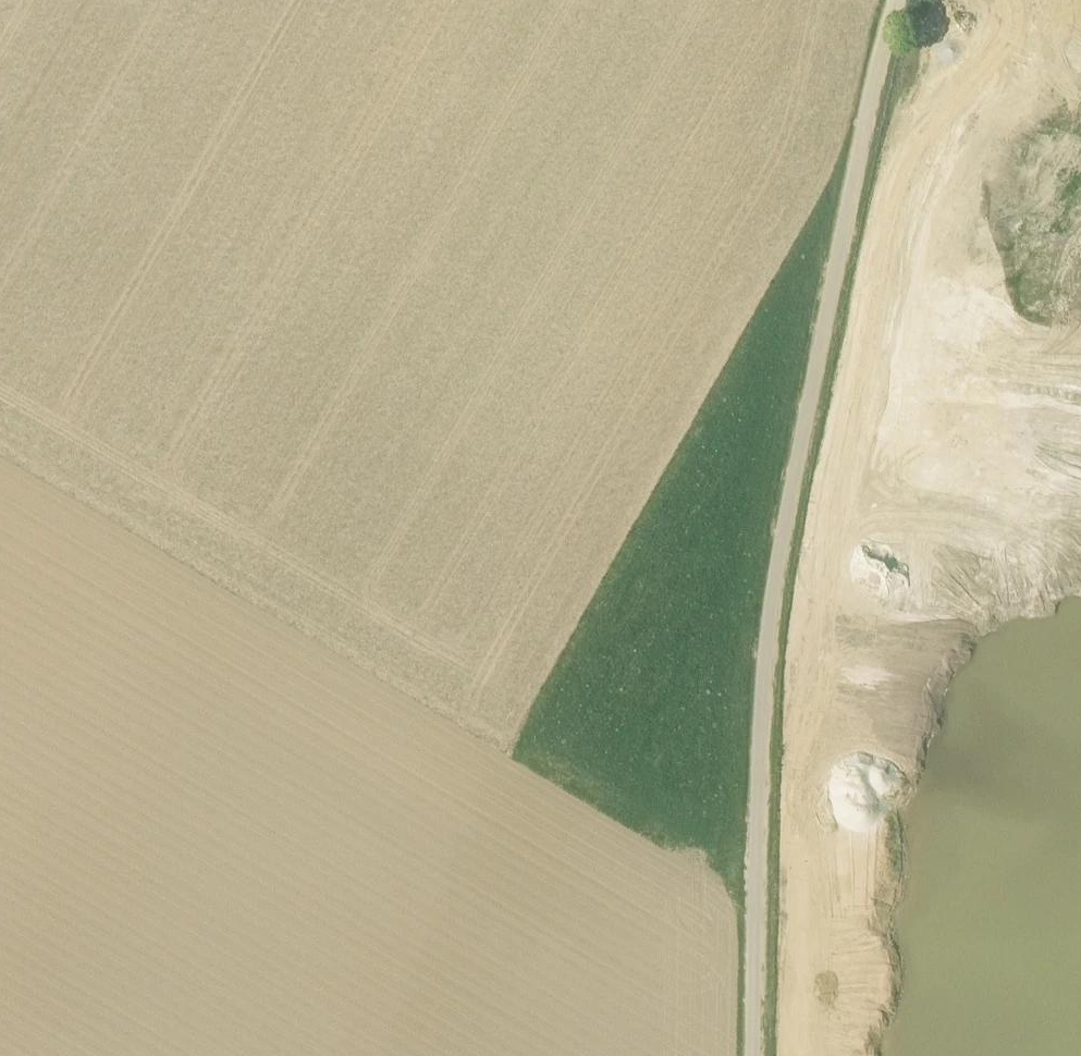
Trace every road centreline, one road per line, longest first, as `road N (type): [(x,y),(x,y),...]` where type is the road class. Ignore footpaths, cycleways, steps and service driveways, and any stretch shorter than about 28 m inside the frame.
road 1 (unclassified): [(749,1055),(765,647),(853,172),(899,0)]

